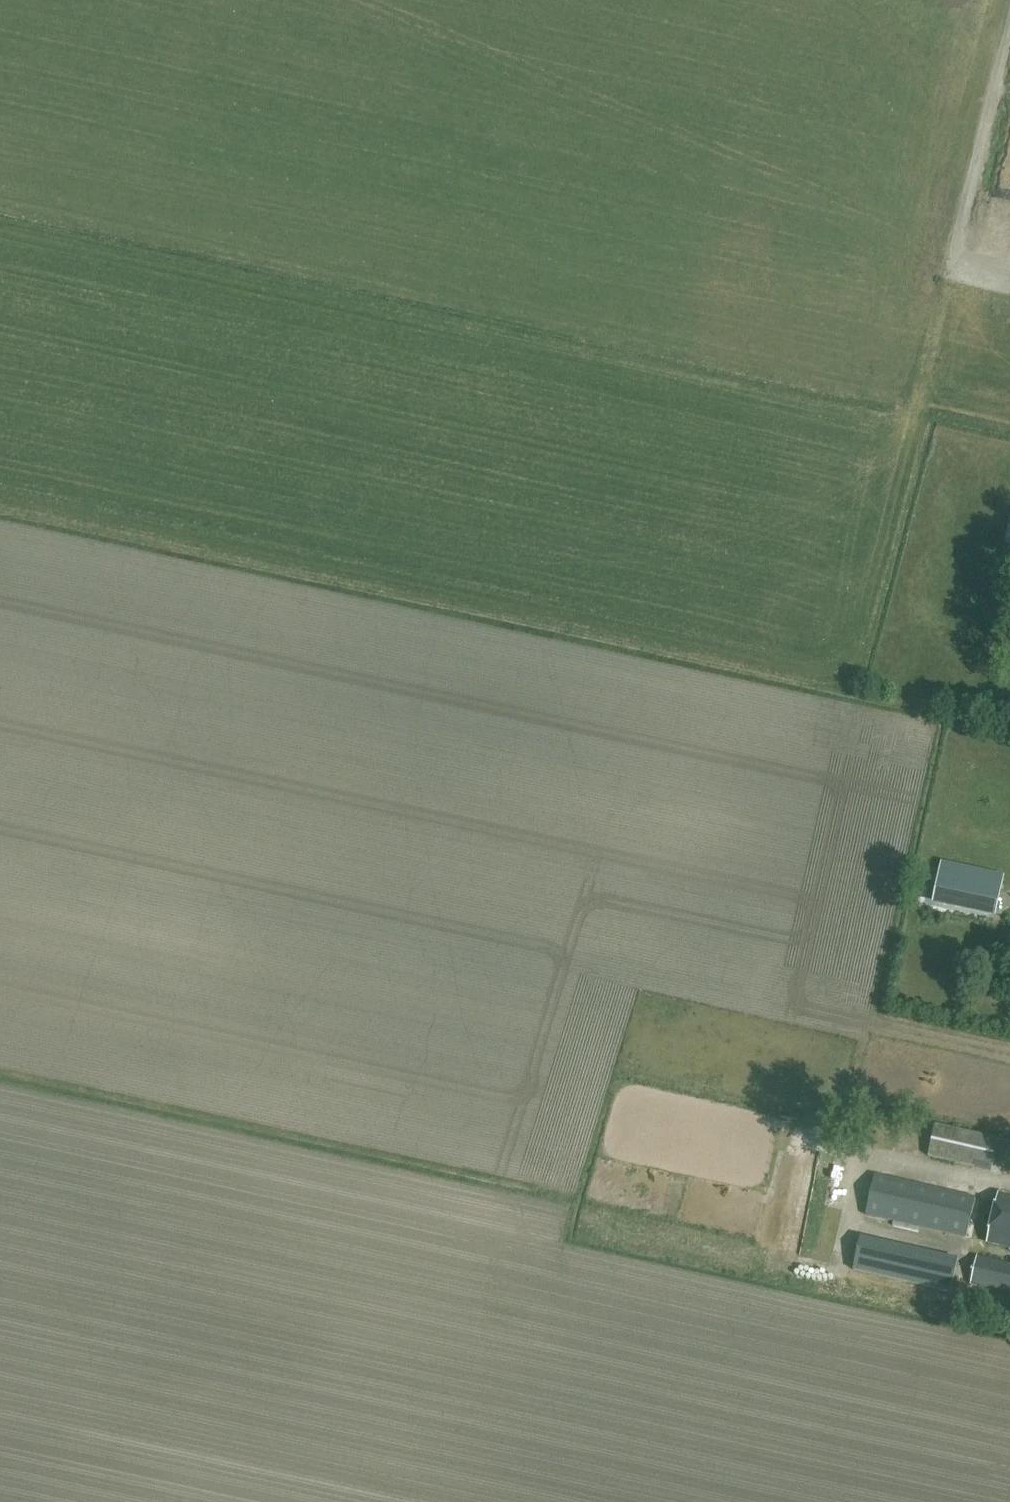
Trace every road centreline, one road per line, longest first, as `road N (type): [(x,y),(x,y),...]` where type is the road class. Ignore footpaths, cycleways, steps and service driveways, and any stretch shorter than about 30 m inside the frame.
road 1 (track): [(957,250),(1009,27)]

